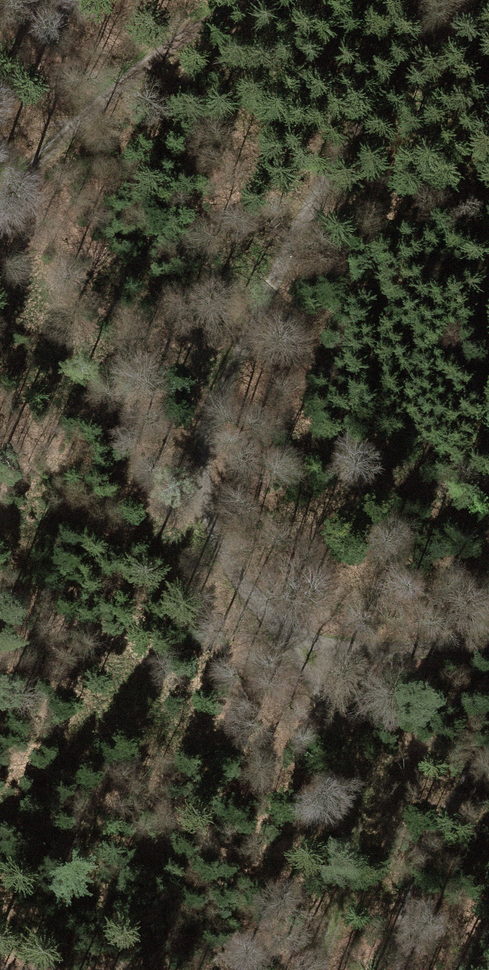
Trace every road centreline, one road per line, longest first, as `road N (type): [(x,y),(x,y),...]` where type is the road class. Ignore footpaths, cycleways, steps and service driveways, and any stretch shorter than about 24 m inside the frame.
road 1 (track): [(473,0),(343,158),(247,327),(210,431),(206,490),(221,549),(247,590),(316,658),(488,641)]
road 2 (track): [(267,0),(211,22),(75,128)]
road 3 (track): [(341,752),(357,858),(316,969)]

